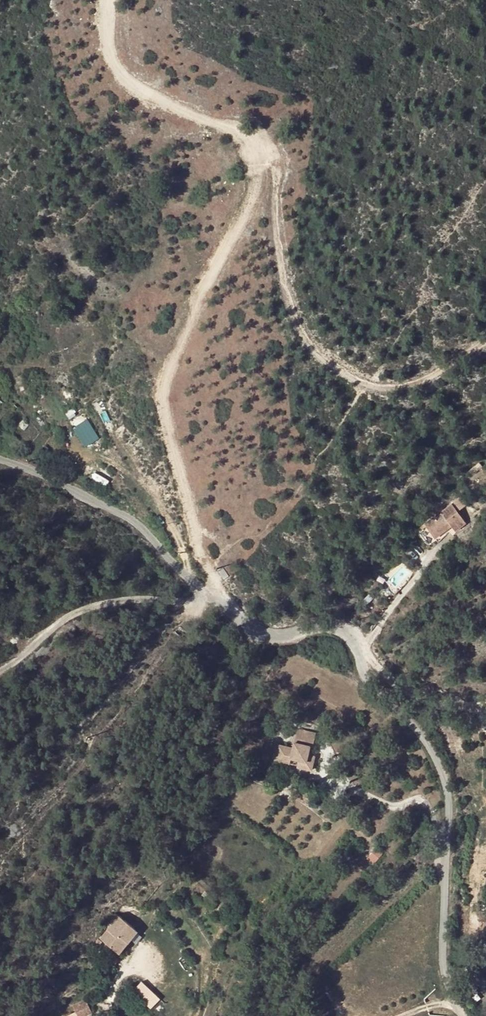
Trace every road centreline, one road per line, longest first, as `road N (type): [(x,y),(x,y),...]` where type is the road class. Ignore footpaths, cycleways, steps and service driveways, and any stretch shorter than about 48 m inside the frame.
road 1 (tertiary): [(461,1015),(442,967),(445,783),(424,738),(371,680),(348,636),(319,627),(259,634),(204,595),(135,522),(0,458)]
road 2 (track): [(224,605),(194,525),(167,400),(216,273),(256,206),(260,172),(238,133),(168,107),(125,79),(111,54),(112,0)]

